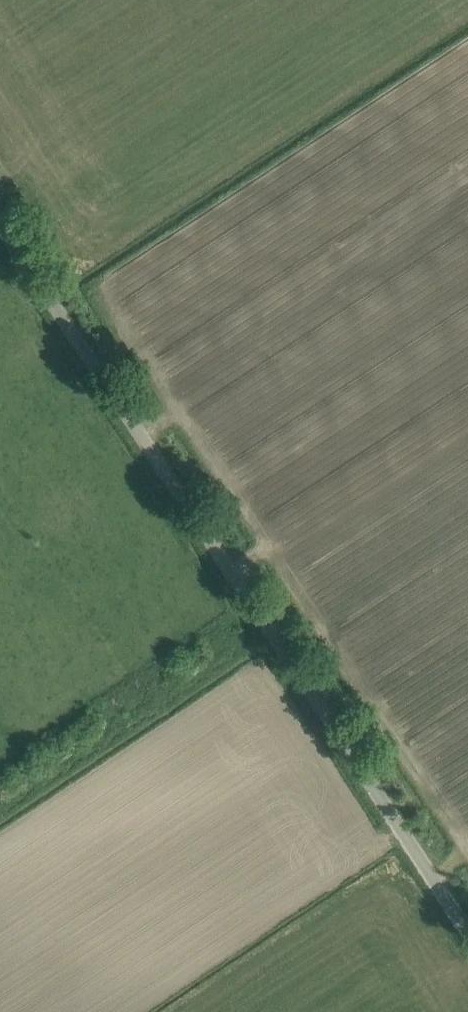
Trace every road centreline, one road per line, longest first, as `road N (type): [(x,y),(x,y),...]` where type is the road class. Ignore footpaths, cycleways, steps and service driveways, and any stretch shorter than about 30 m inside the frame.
road 1 (unclassified): [(467,925),(0,221)]

